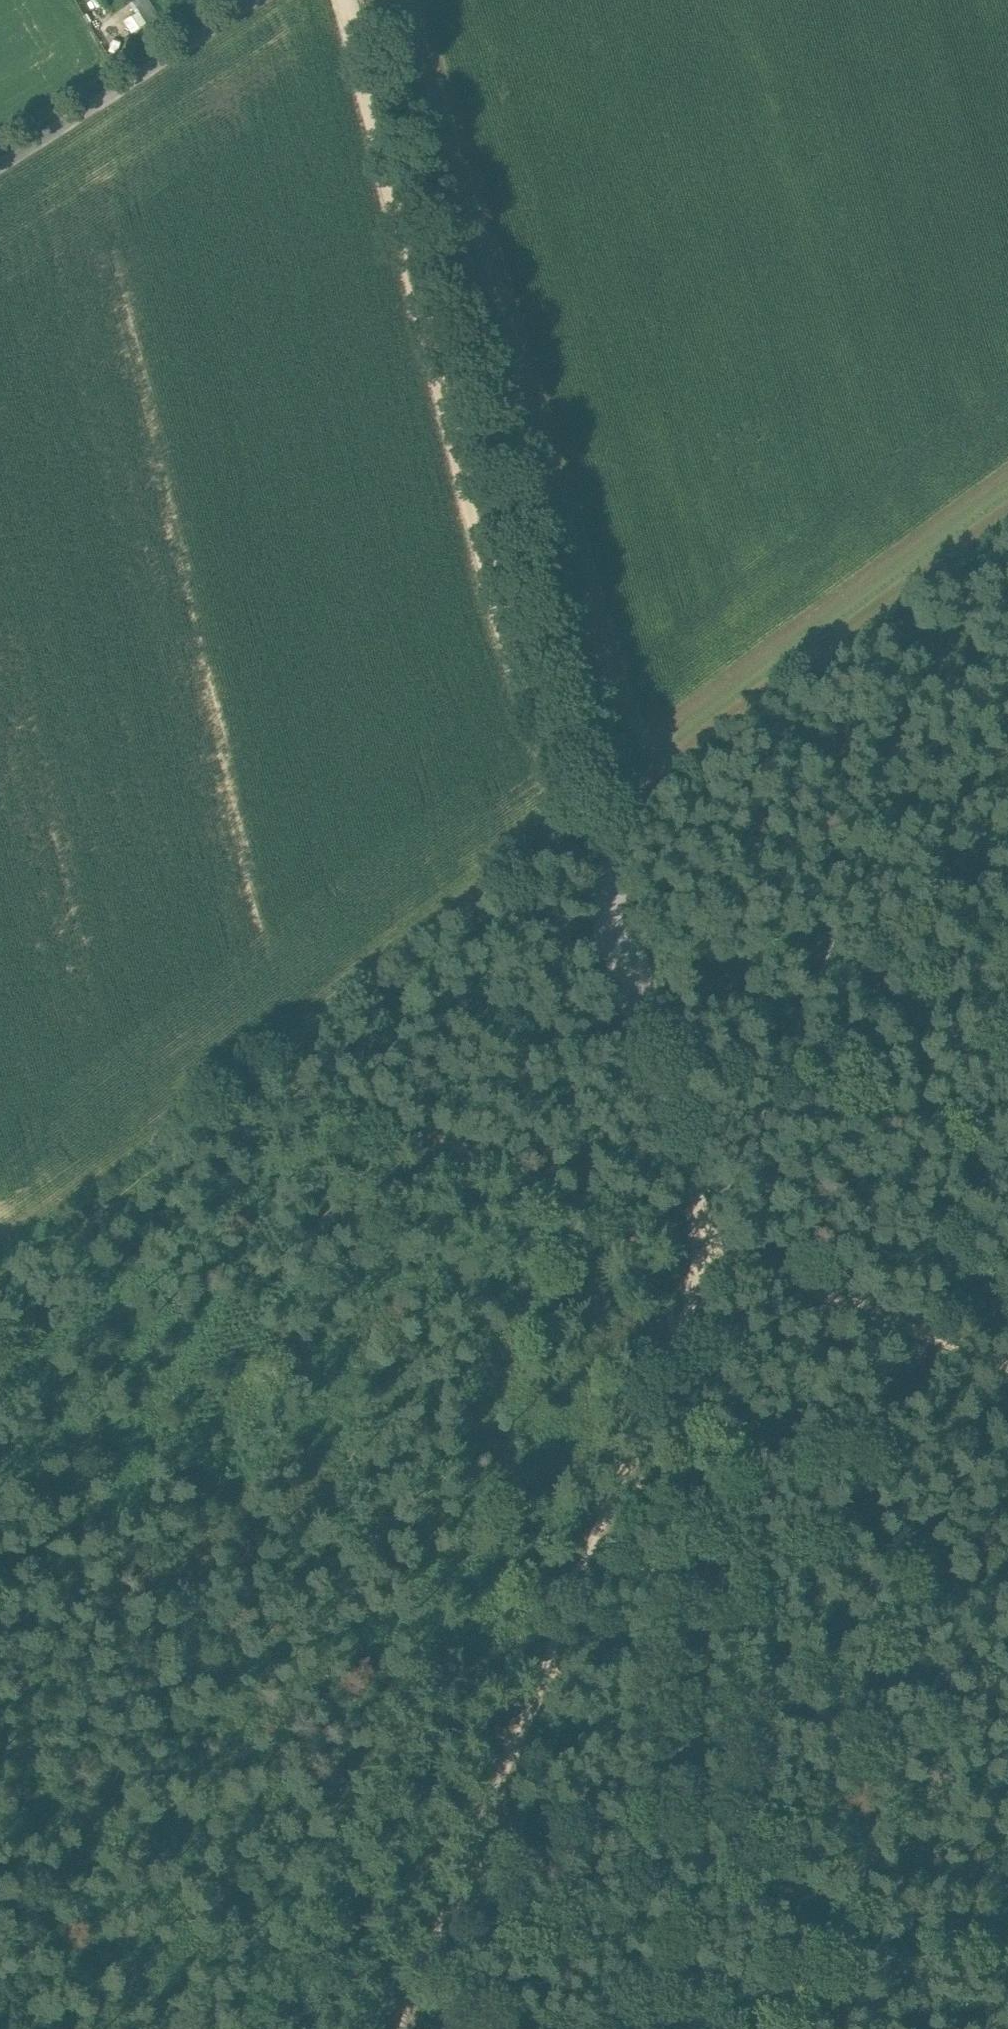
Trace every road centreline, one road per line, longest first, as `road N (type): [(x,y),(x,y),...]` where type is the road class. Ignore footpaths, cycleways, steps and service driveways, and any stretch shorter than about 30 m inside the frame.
road 1 (track): [(613,892),(345,0)]
road 2 (track): [(405,2028),(714,1243)]
road 3 (track): [(714,1243),(940,676),(984,585)]
road 4 (track): [(662,799),(984,585),(1007,557)]
road 5 (track): [(613,892),(714,1243)]
road 6 (track): [(714,1243),(1007,1358)]
road 7 (unclassified): [(0,166),(256,0)]

